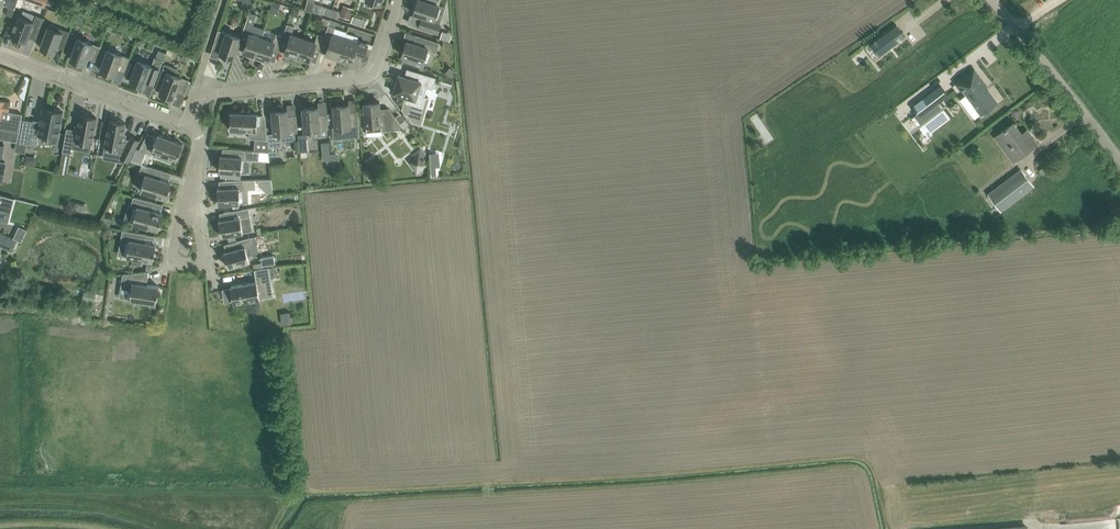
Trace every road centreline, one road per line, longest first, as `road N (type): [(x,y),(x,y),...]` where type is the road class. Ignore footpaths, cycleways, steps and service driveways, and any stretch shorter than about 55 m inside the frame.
road 1 (residential): [(198,96),(370,77),(399,0)]
road 2 (residential): [(189,125),(0,54)]
road 3 (unclassified): [(1119,154),(992,0)]
road 4 (residential): [(194,185),(199,261),(173,254),(178,224)]

